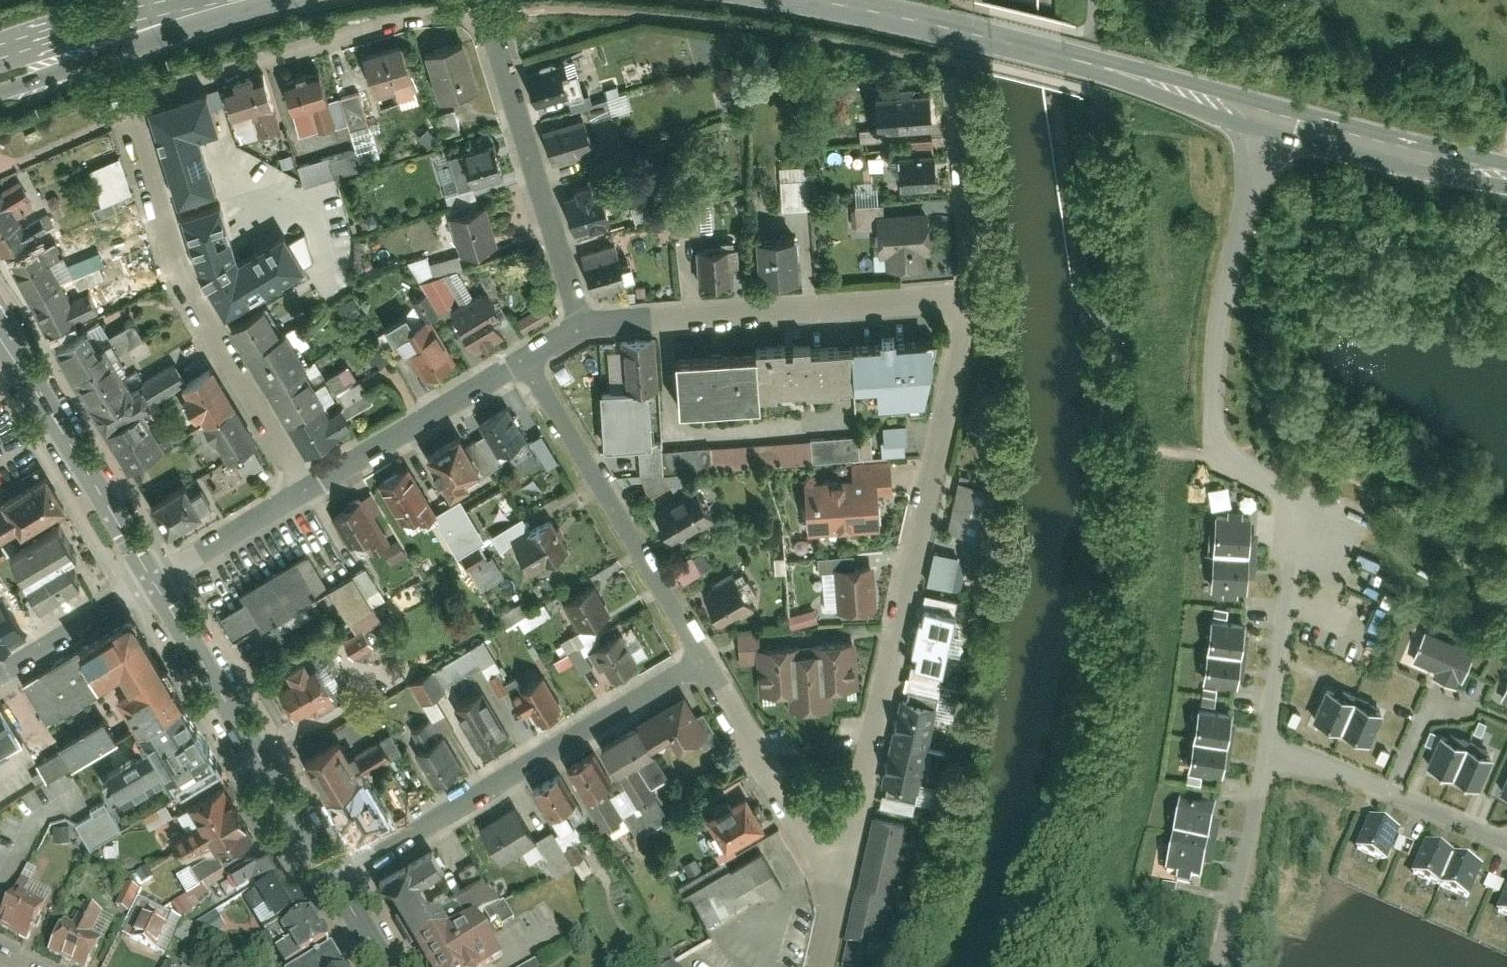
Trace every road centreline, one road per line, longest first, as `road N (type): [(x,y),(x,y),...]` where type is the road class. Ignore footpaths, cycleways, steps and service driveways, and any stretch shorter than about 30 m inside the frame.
road 1 (residential): [(585,326),(489,13),(413,18),(141,95),(131,117),(173,264),(307,489)]
road 2 (residential): [(1270,113),(1226,299),(1215,420),(1219,443),(1235,462),(1286,495),(1298,517),(1267,748)]
road 3 (residential): [(843,887),(949,426),(964,302)]
road 4 (tertiary): [(1270,113),(1069,55),(823,0)]
road 5 (residential): [(335,877),(707,660)]
road 6 (residential): [(964,302),(585,326)]
road 7 (residential): [(527,358),(707,660)]
road 8 (tertiary): [(335,877),(155,581)]
road 9 (tertiary): [(155,581),(0,320)]
road 10 (residential): [(707,660),(843,887)]
road 11 (residential): [(527,358),(307,489)]
road 12 (residential): [(1267,748),(1506,837)]
road 13 (tertiary): [(237,0),(0,70)]
road 14 (residential): [(964,302),(944,57)]
road 15 (tertiary): [(1506,168),(1270,113)]
road 16 (residential): [(1267,748),(1216,966)]
road 17 (residential): [(155,581),(0,674)]
road 18 (residential): [(307,489),(155,581)]

